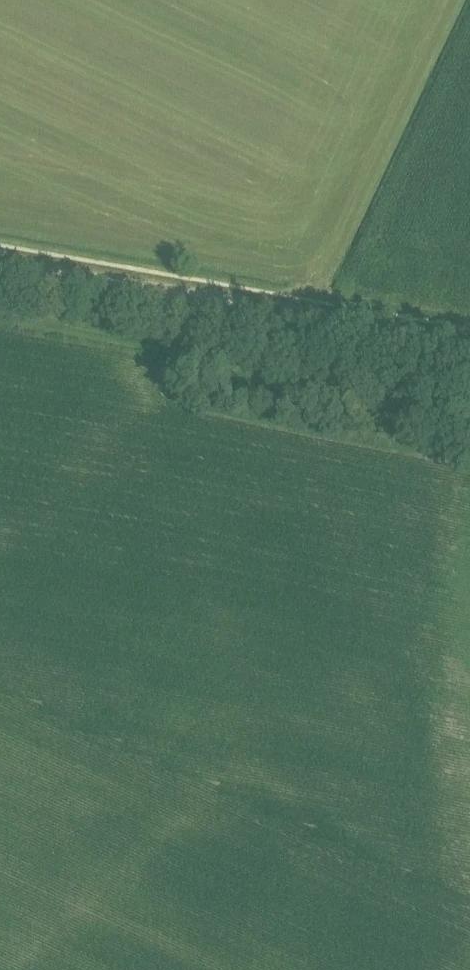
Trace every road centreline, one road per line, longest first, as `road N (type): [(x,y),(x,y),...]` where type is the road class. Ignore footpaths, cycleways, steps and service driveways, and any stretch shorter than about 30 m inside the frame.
road 1 (track): [(0,262),(469,346)]

